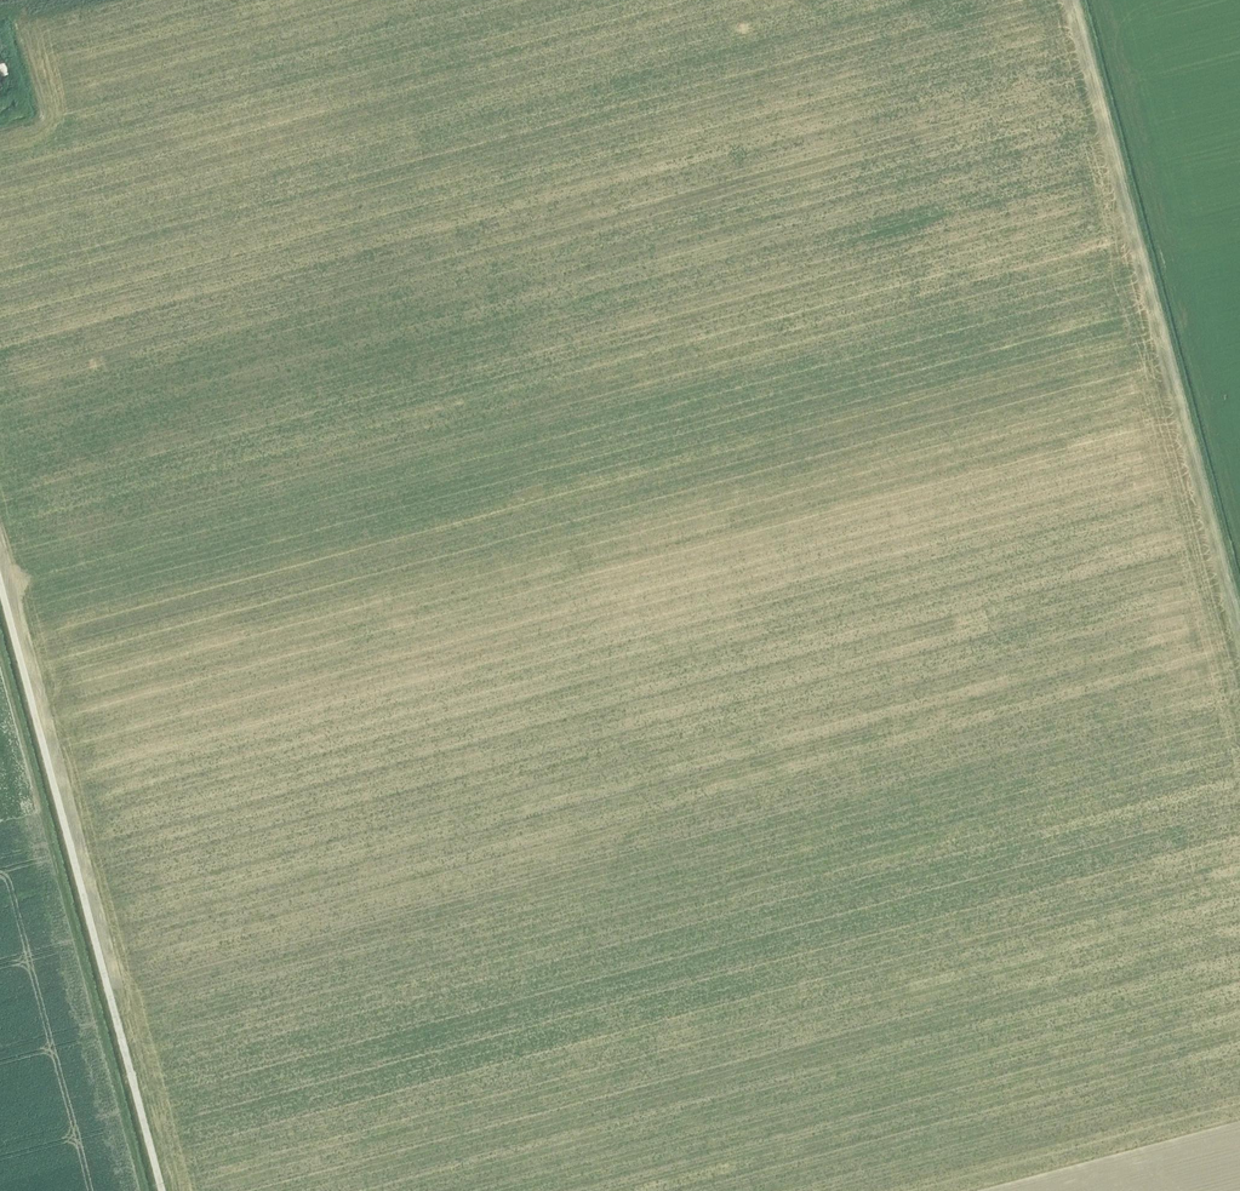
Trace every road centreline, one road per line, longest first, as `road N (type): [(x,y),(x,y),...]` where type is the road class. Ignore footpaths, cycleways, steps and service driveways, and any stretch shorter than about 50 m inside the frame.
road 1 (unclassified): [(162,1190),(0,583)]

